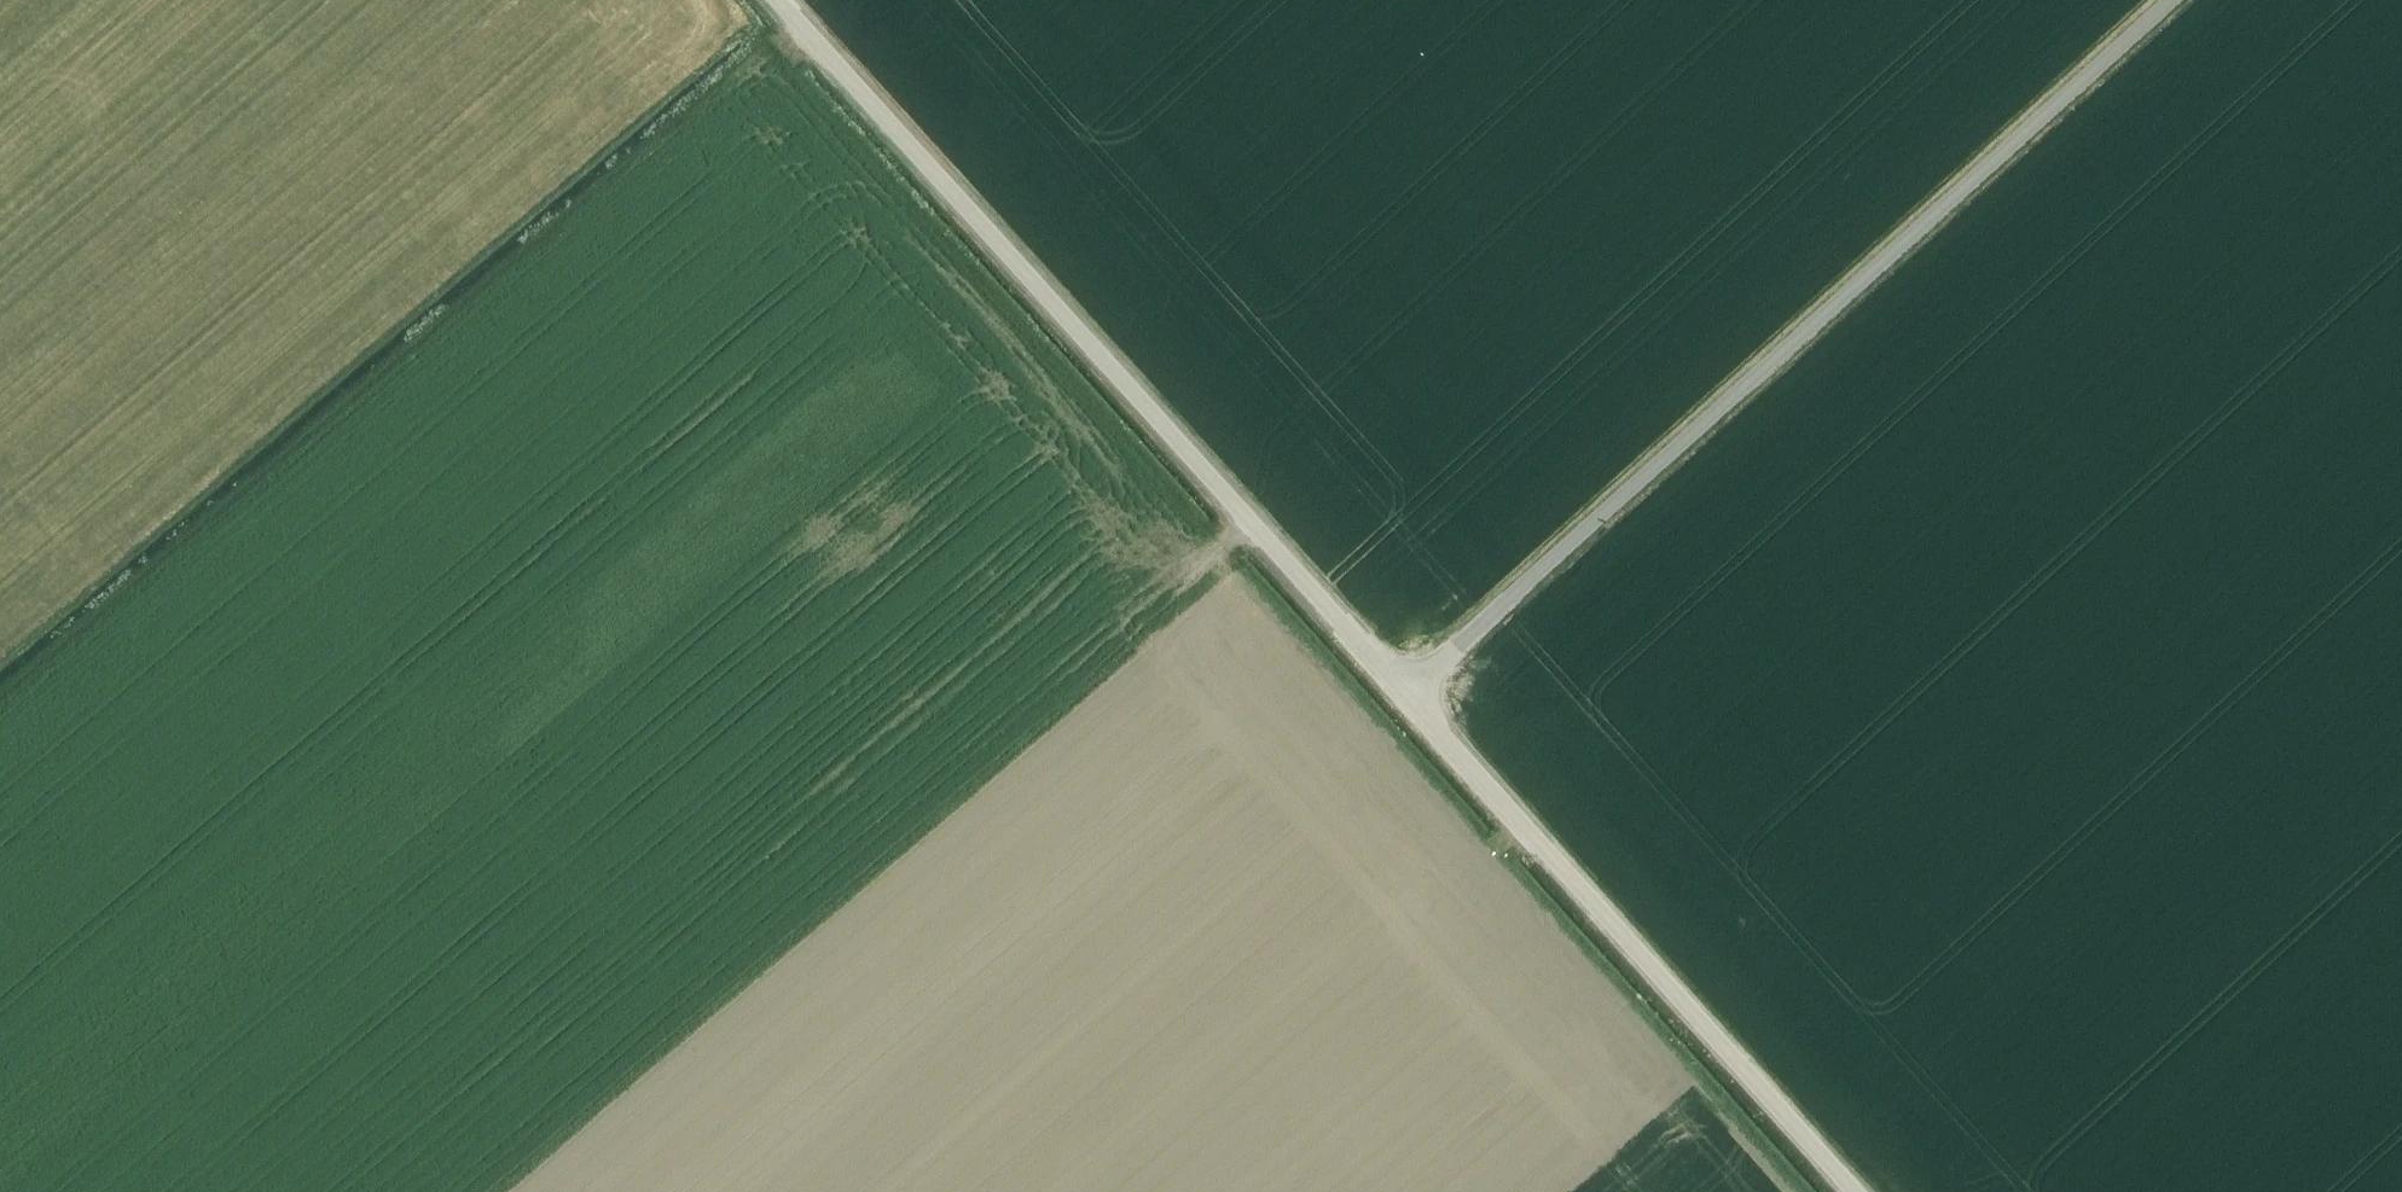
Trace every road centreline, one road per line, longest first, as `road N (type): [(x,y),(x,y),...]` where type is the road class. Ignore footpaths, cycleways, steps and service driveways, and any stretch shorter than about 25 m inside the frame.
road 1 (unclassified): [(1407,699),(2179,0)]
road 2 (tertiary): [(1407,699),(777,0)]
road 3 (tertiary): [(1853,1191),(1407,699)]

